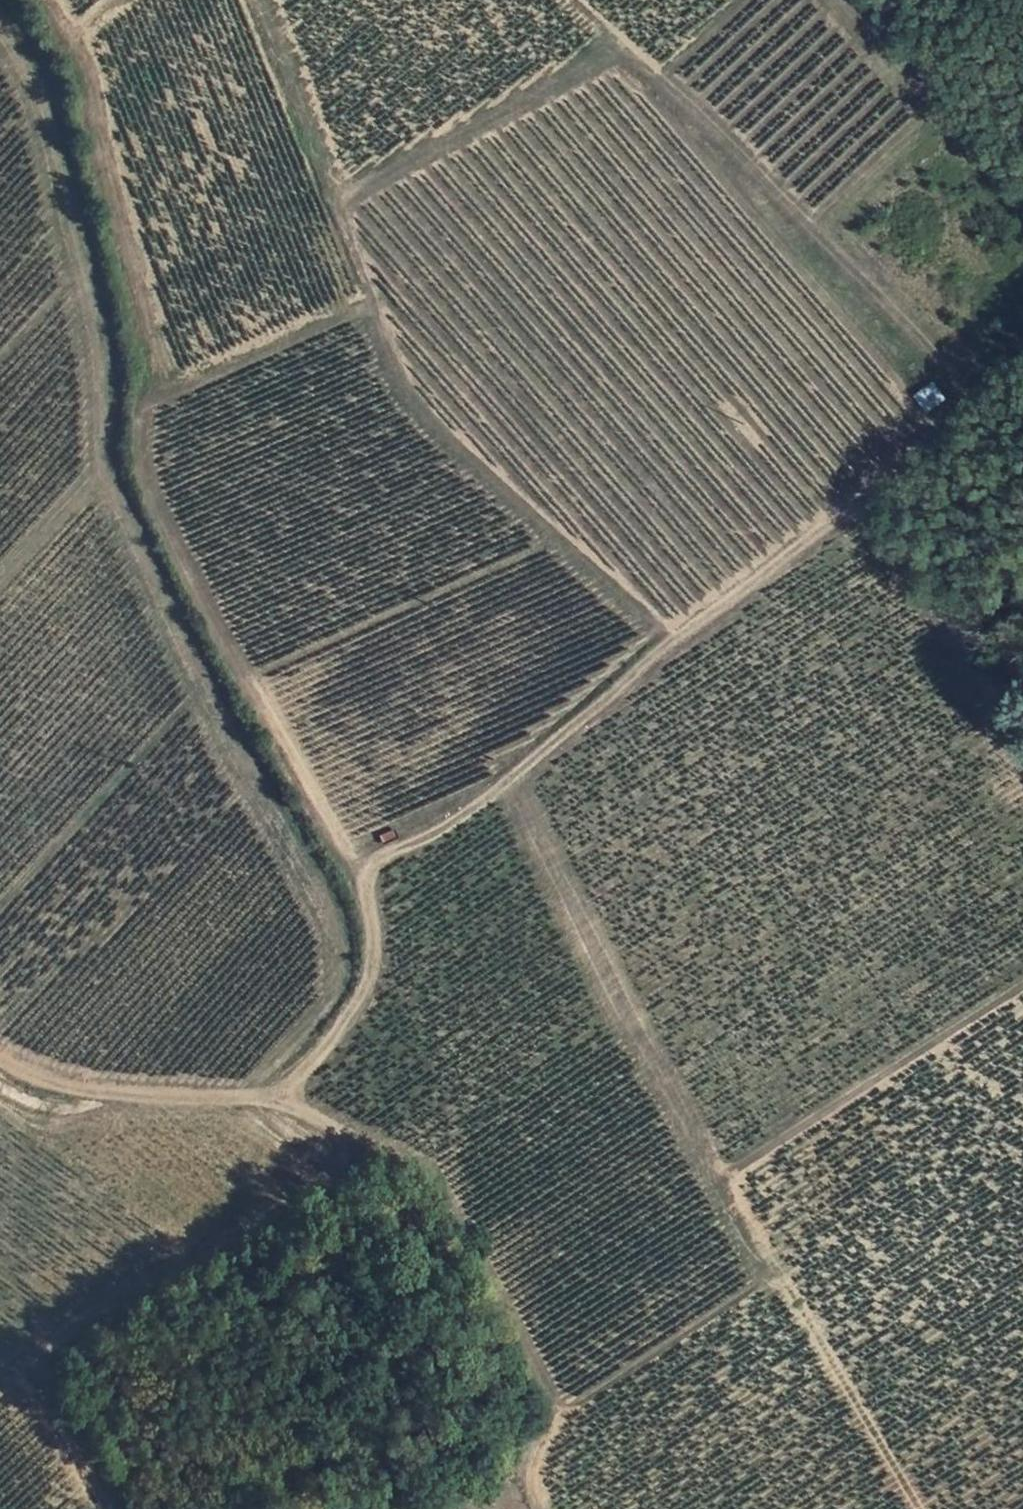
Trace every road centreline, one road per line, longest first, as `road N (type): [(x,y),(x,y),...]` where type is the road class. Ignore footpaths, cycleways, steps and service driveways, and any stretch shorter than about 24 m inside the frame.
road 1 (track): [(248,1094),(337,998),(337,948),(325,909),(108,469),(108,368),(35,77),(0,25)]
road 2 (track): [(273,1097),(327,1046),(364,990),(374,960),(365,887),(377,860),(428,837),(512,778),(673,638),(871,491)]
road 3 (track): [(636,51),(595,59),(349,196),(342,217),(403,374),(431,416),(673,638)]
road 4 (track): [(923,1508),(724,1172),(1022,988)]
road 5 (track): [(972,410),(949,370),(581,0)]
road 6 (track): [(273,1097),(429,1189),(548,1388),(554,1421),(530,1483),(542,1508)]
road 7 (track): [(724,1172),(706,1160),(512,778)]
road 8 (track): [(0,1059),(80,1088),(273,1097)]
road 9 (track): [(1022,723),(871,491)]
road 10 (track): [(554,1421),(782,1269)]
road 11 (track): [(871,491),(1022,369)]

